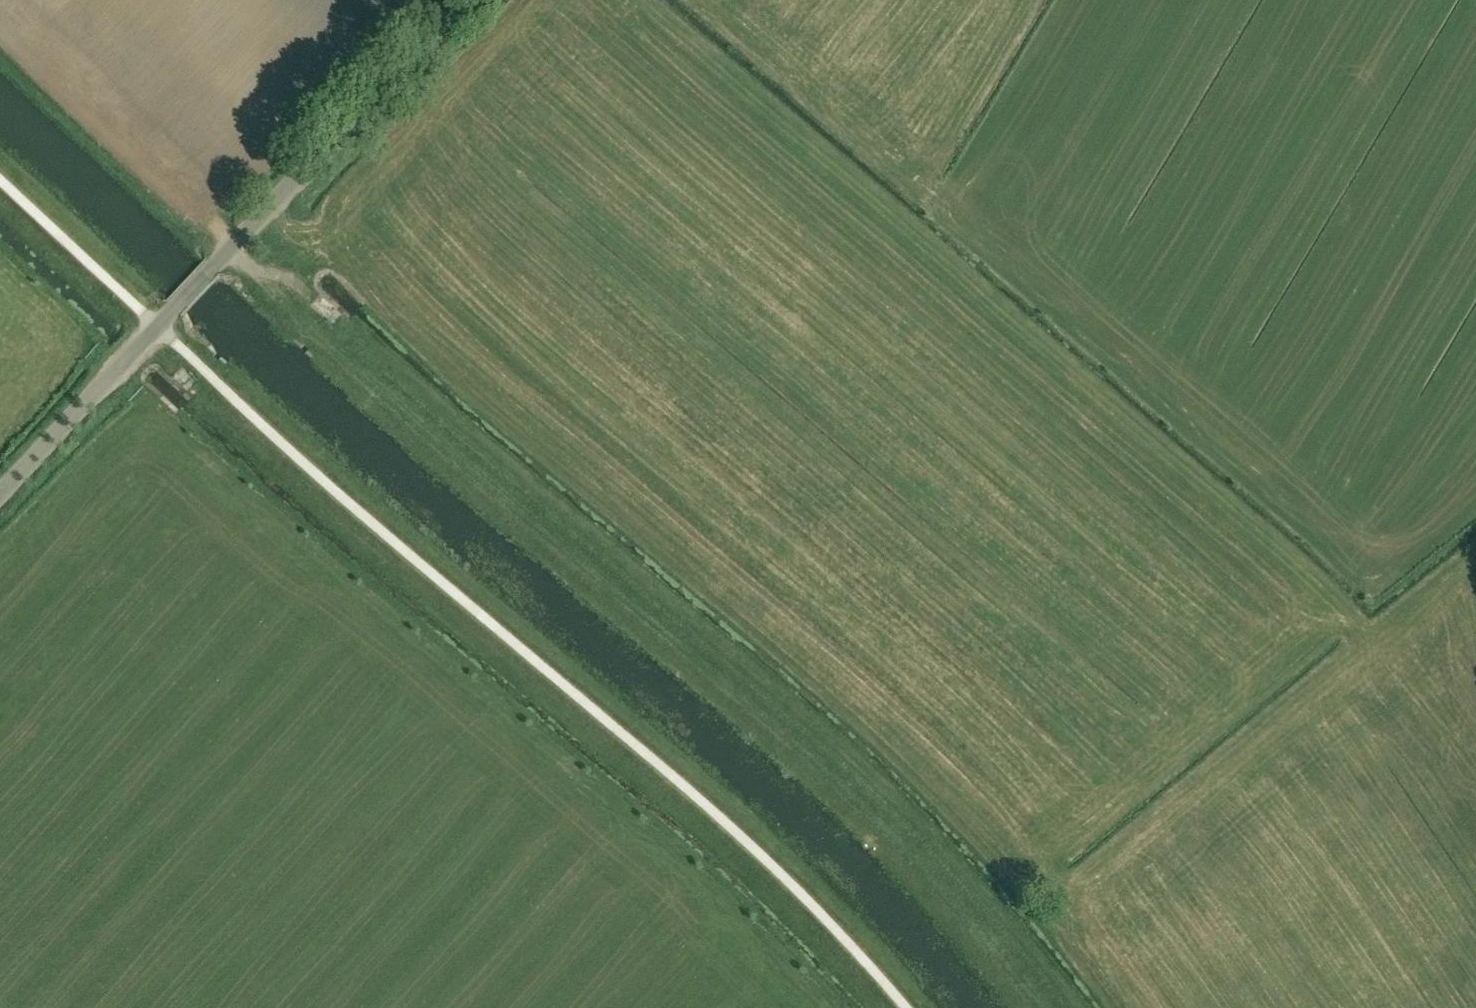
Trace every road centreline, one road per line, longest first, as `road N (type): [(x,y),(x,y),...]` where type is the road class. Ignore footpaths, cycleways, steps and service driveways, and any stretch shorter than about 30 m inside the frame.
road 1 (unclassified): [(0,499),(467,0)]

